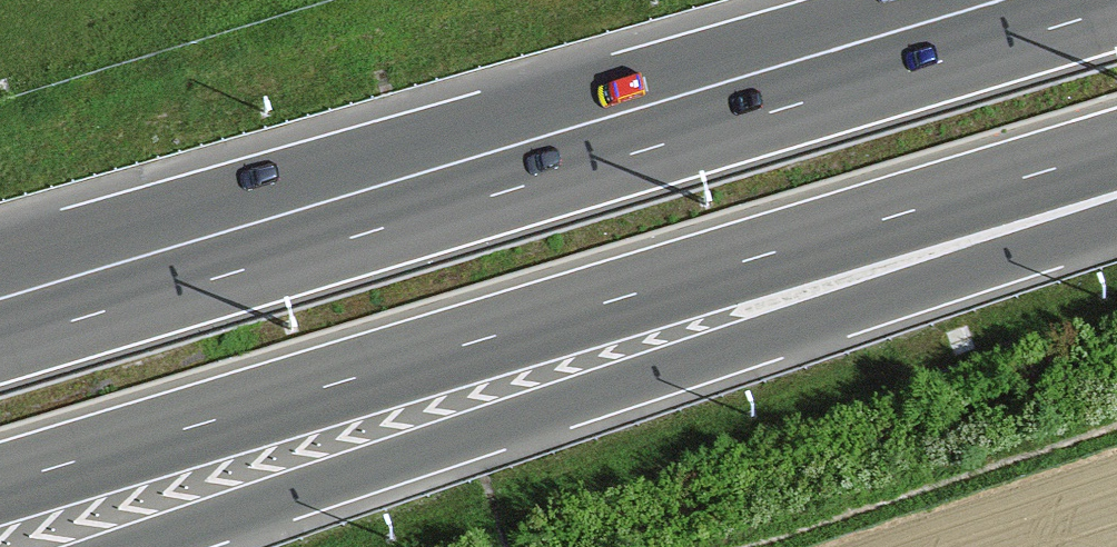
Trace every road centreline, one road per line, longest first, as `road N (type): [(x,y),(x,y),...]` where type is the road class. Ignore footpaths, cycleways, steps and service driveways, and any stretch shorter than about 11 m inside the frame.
road 1 (motorway): [(1116,6),(0,341)]
road 2 (motorway): [(0,483),(1116,153)]
road 3 (motorway): [(1116,2),(0,284)]
road 4 (motorway): [(119,546),(1116,190)]

